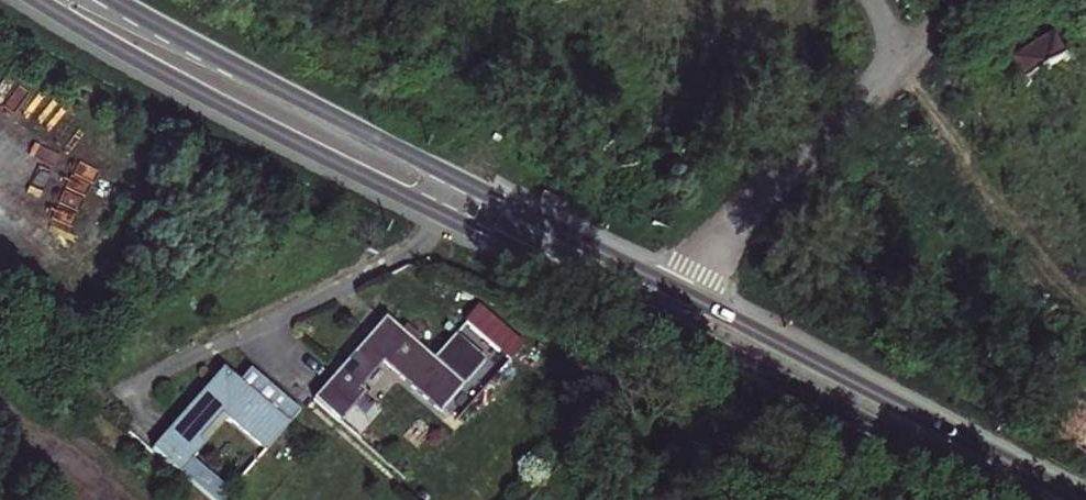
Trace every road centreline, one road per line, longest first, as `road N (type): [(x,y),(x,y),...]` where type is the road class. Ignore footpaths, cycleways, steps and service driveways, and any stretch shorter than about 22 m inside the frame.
road 1 (tertiary): [(35,0),(263,127),(672,329)]
road 2 (tertiary): [(686,296),(114,0)]
road 3 (tertiary): [(1076,499),(686,296)]
road 4 (tertiary): [(672,329),(1025,499)]
road 5 (residential): [(903,58),(742,215),(686,296)]

